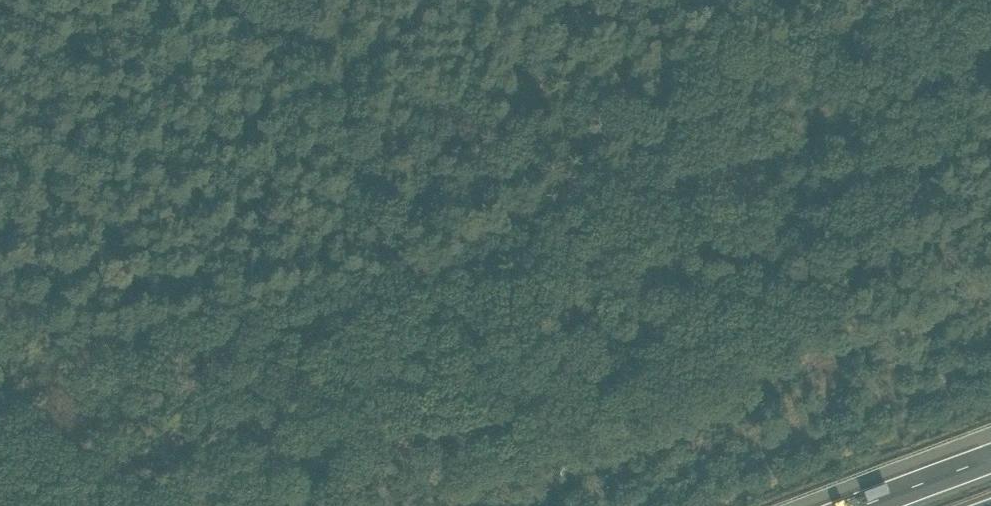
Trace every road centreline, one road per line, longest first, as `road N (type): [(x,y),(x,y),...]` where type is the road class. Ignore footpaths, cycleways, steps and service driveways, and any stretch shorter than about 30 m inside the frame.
road 1 (motorway): [(990,459),(863,505)]

